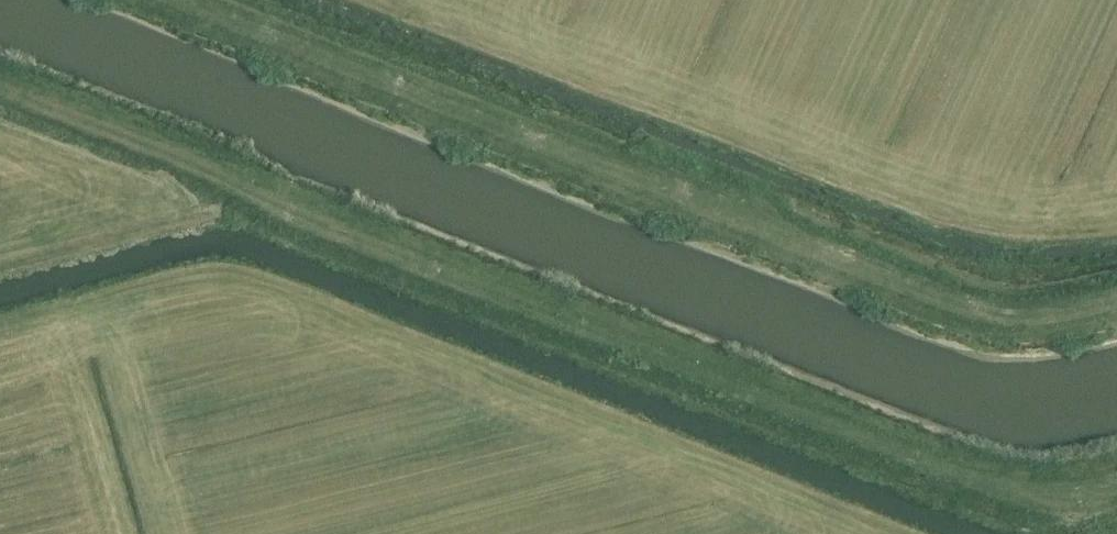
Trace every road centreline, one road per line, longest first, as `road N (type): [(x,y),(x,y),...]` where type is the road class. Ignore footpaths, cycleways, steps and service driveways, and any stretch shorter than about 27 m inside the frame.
road 1 (track): [(1116,498),(1044,510),(928,474),(0,94)]
road 2 (track): [(1116,285),(1037,300),(935,289),(188,0)]

